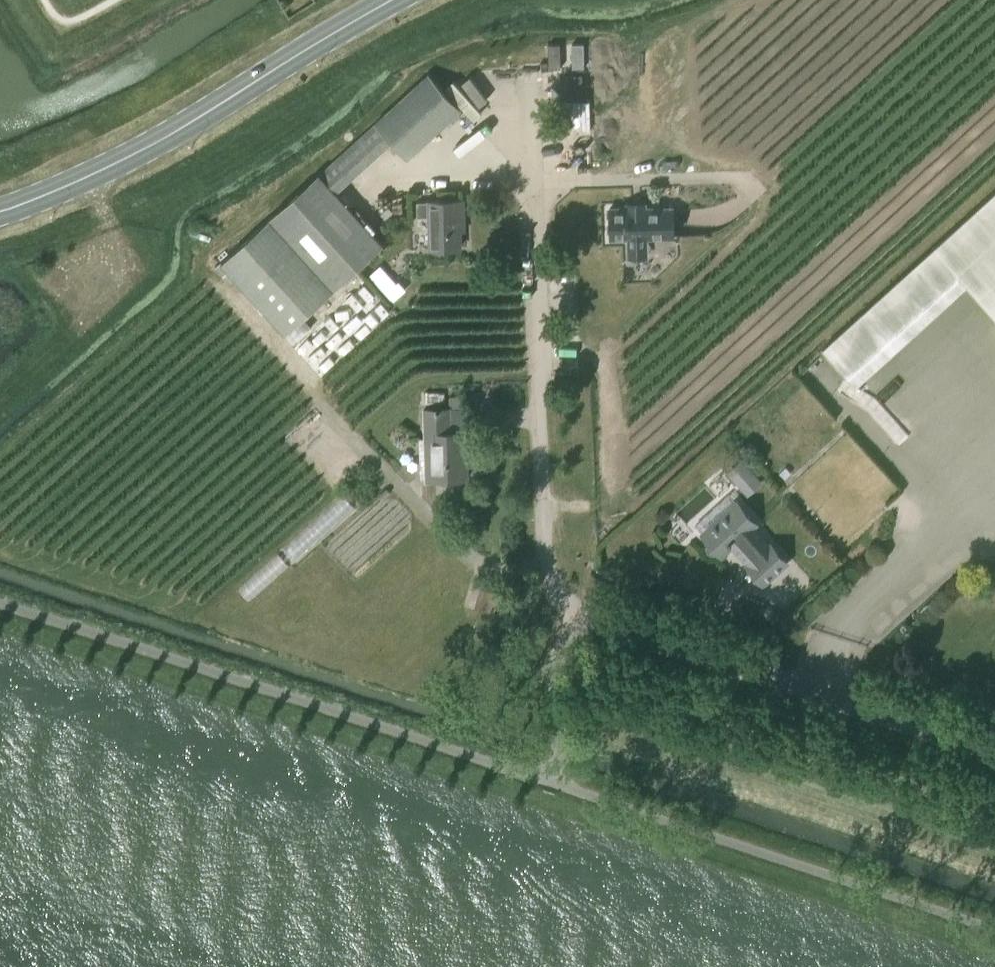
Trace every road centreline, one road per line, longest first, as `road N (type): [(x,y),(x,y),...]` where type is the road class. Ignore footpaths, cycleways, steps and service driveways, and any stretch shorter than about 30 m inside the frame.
road 1 (unclassified): [(994,753),(576,616),(551,588),(544,565),(538,391)]
road 2 (secondary): [(0,211),(176,130),(394,0)]

